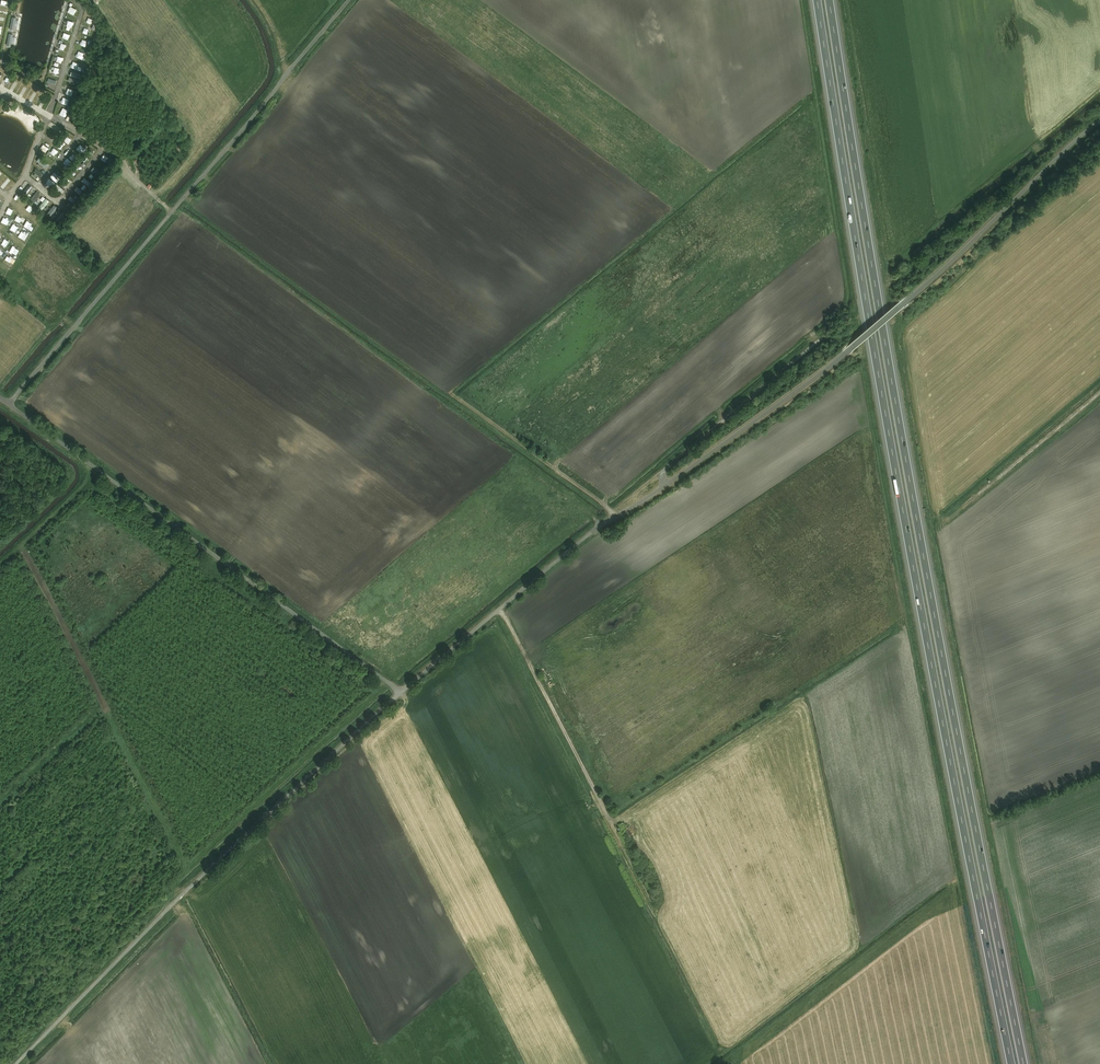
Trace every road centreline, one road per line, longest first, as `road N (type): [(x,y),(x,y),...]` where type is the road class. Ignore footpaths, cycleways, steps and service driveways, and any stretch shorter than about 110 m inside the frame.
road 1 (motorway): [(1025,1063),(923,556),(829,0)]
road 2 (motorway): [(817,0),(911,557),(1011,1063)]
road 3 (track): [(1099,121),(819,374),(599,526),(400,691)]
road 4 (track): [(400,691),(200,877),(16,1063)]
road 5 (track): [(8,404),(349,0)]
road 6 (track): [(400,691),(0,399)]
road 7 (track): [(501,609),(714,1042)]
road 8 (track): [(0,88),(122,158),(171,212)]
road 9 (track): [(615,517),(451,396)]
road 10 (track): [(1099,390),(953,512)]
road 11 (track): [(46,116),(26,173),(59,203),(102,148)]

